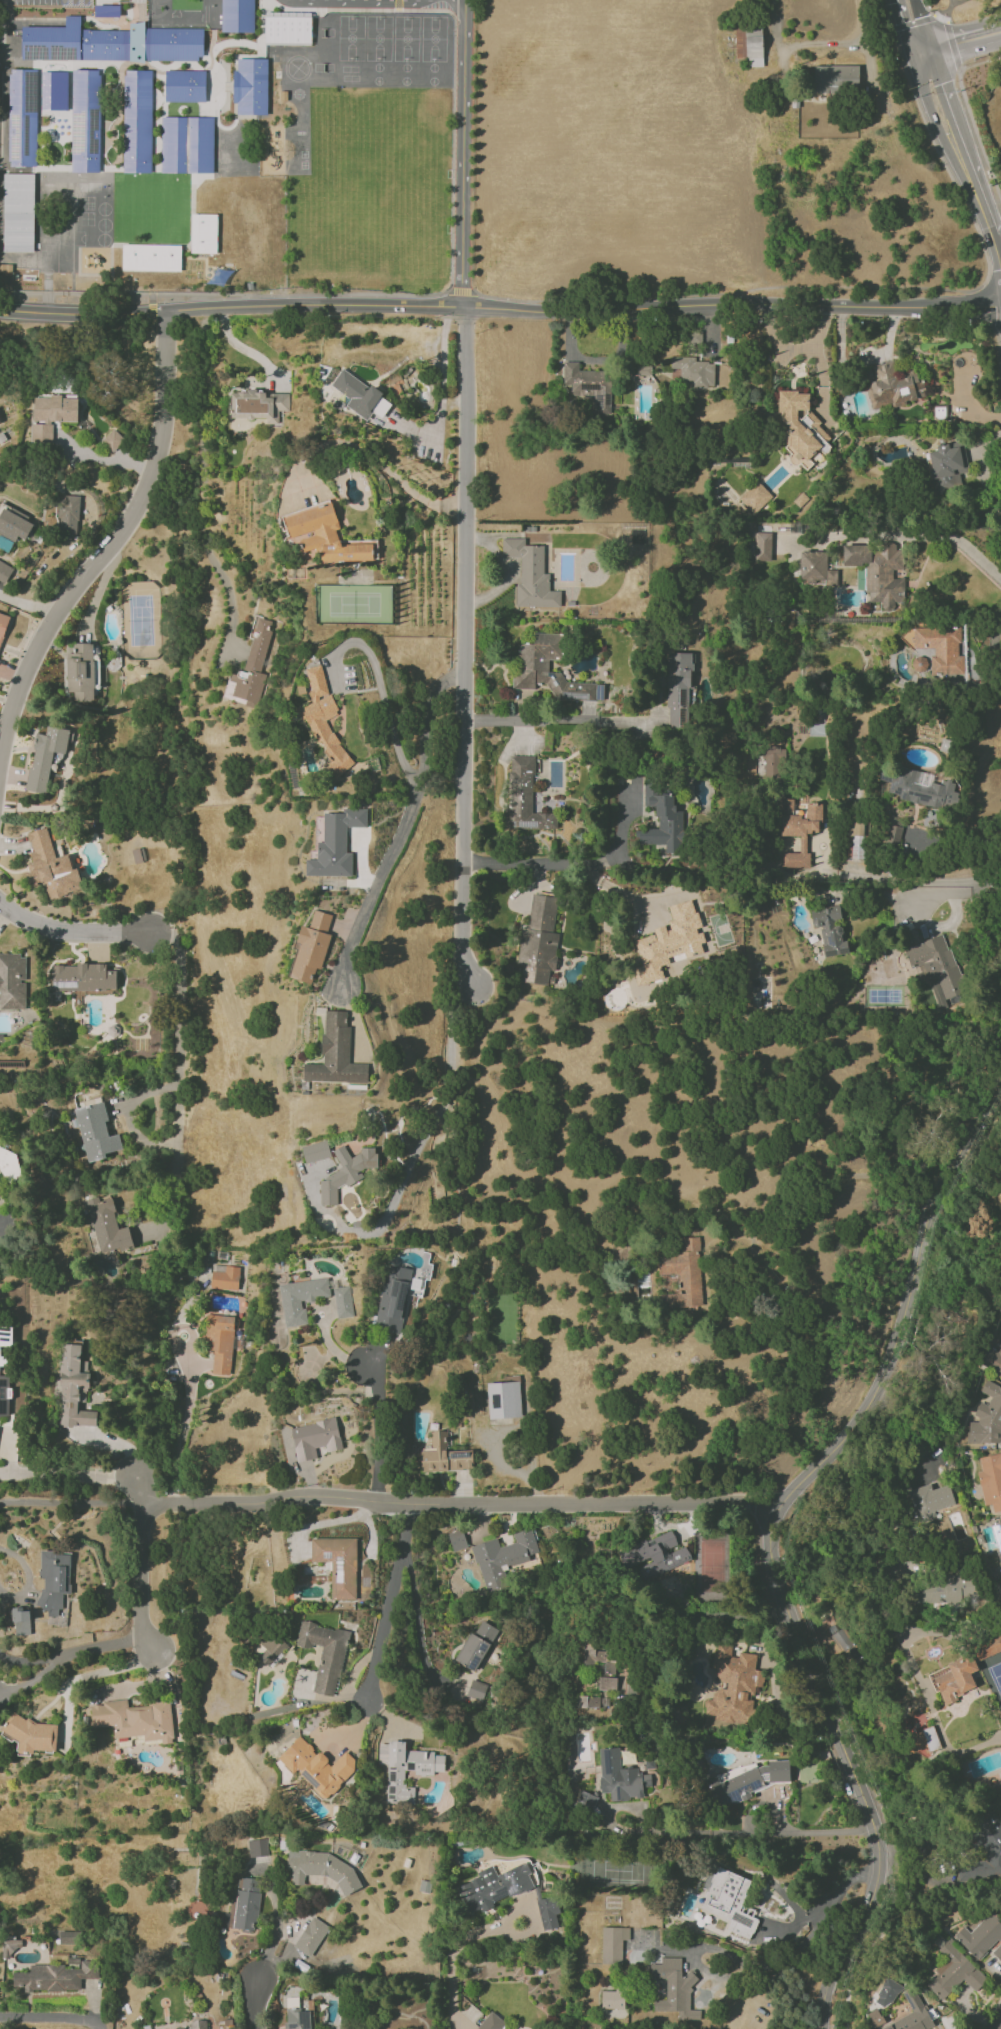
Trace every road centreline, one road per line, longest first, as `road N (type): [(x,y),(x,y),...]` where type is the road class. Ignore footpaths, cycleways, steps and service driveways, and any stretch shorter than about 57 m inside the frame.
road 1 (secondary): [(1000,1104),(939,1193),(893,1355),(864,1409),(779,1508),(777,1570),(877,1843),(874,1897),(826,1989),(822,2028)]
road 2 (residential): [(1000,302),(592,311),(347,303),(0,309)]
road 3 (residential): [(469,308),(461,939),(476,988)]
road 4 (residential): [(779,1508),(410,1505),(306,1495),(248,1505),(143,1505)]
road 5 (residential): [(164,310),(165,426),(155,480),(21,690),(0,781)]
road 6 (residential): [(0,902),(66,933),(153,933)]
road 7 (residential): [(143,1505),(143,1628),(155,1651)]
road 8 (secondary): [(925,51),(975,174)]

